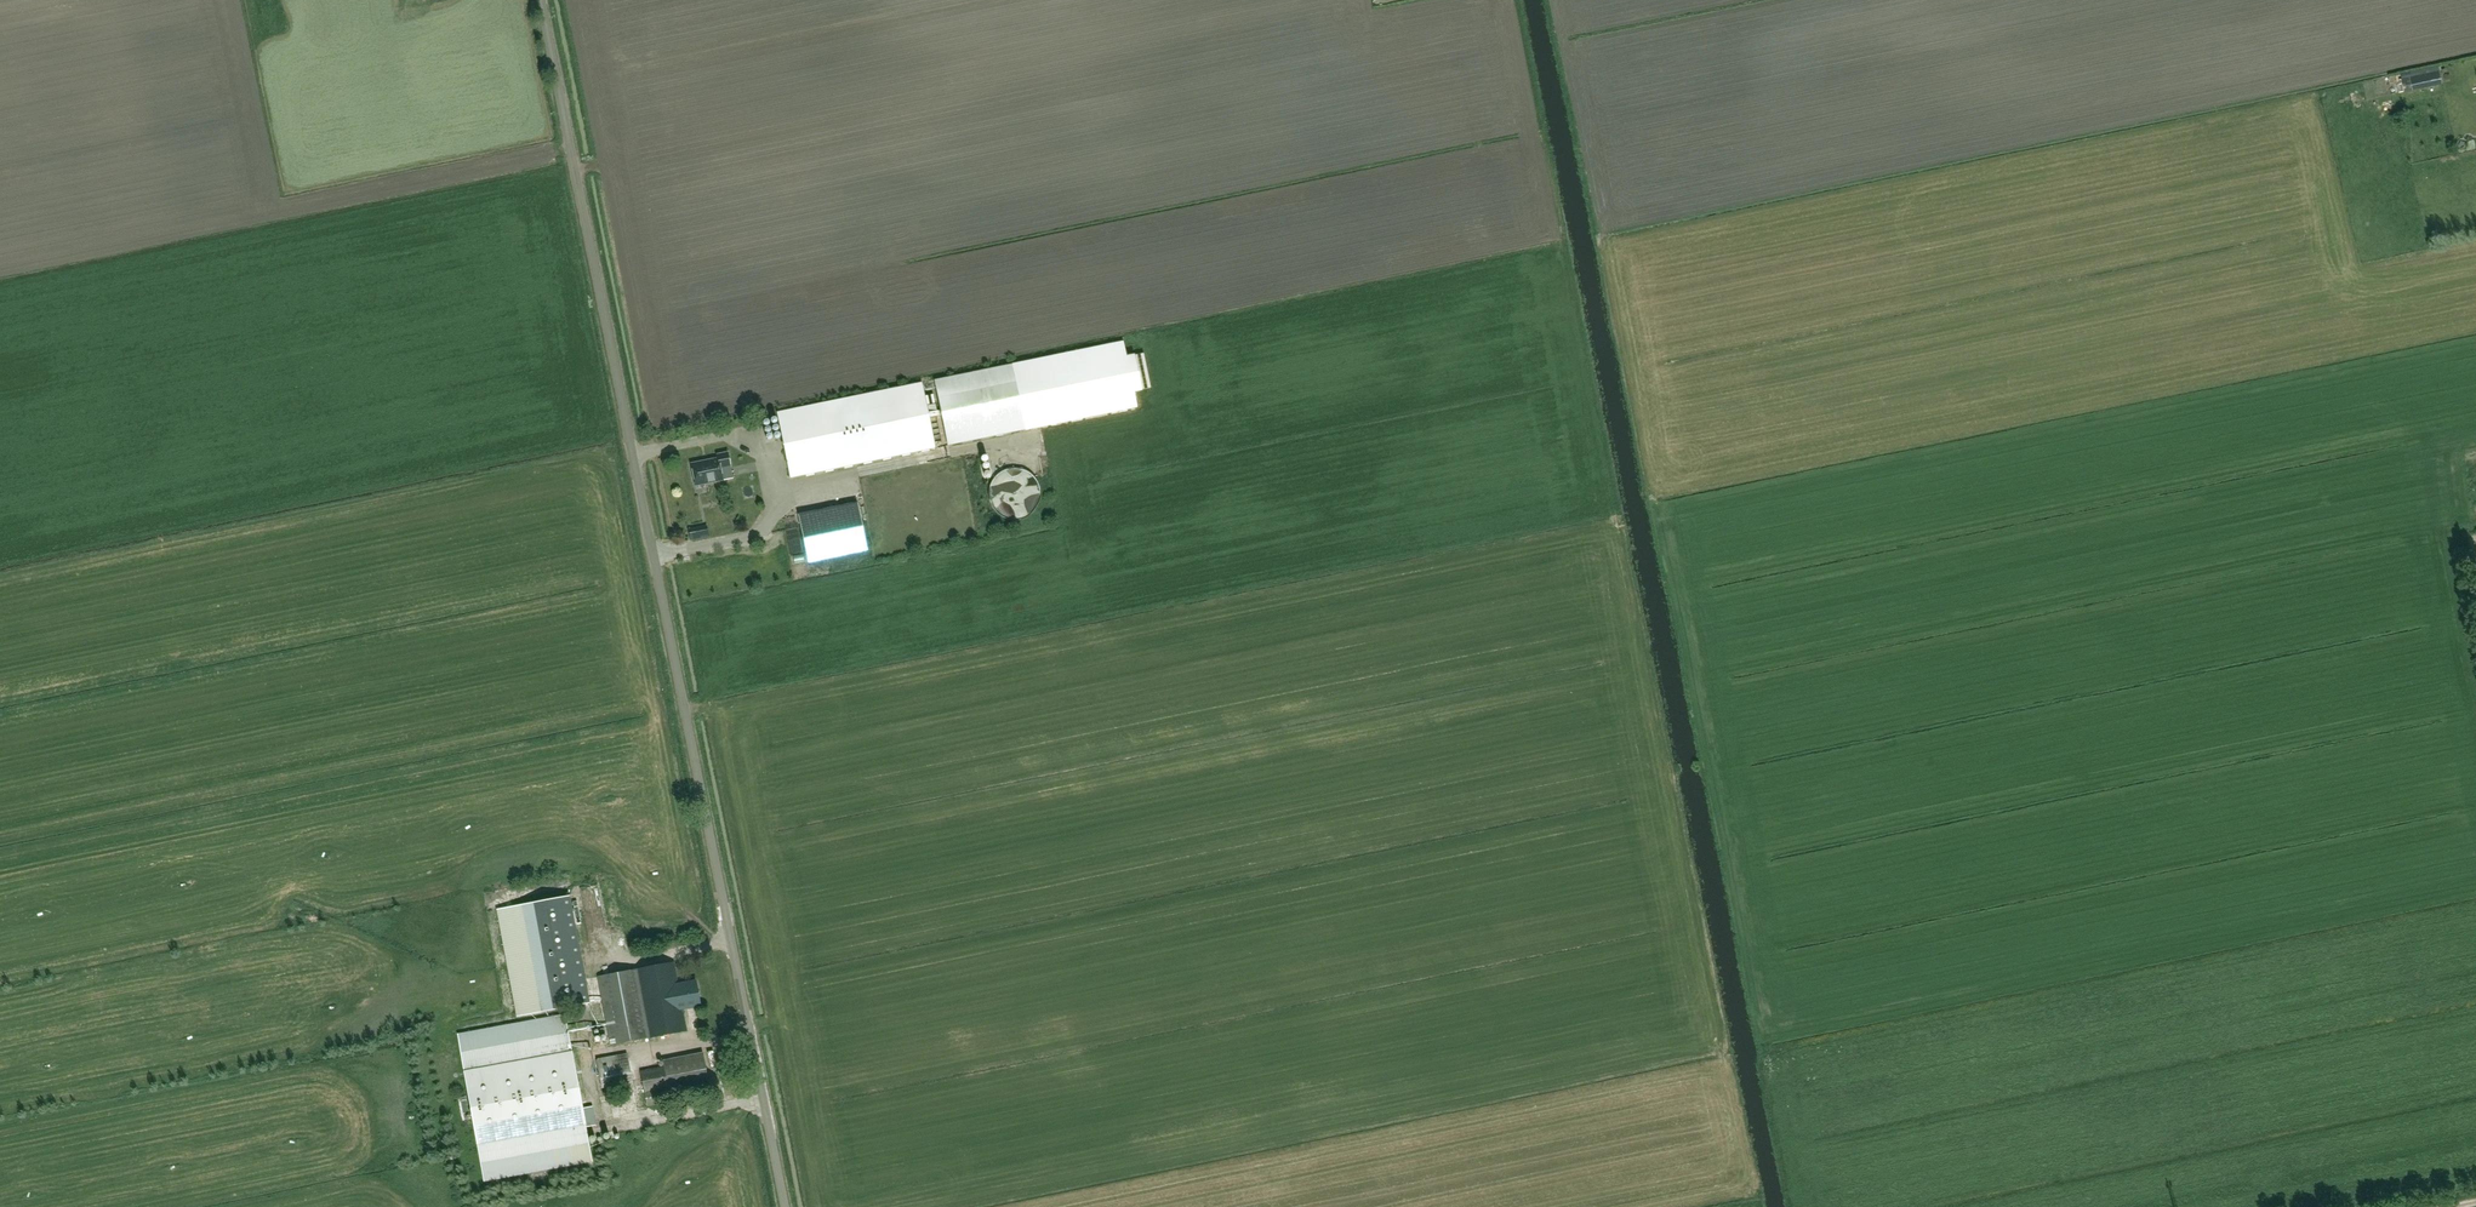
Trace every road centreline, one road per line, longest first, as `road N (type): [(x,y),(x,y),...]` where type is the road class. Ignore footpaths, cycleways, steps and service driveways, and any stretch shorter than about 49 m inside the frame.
road 1 (unclassified): [(787,1206),(541,0)]

